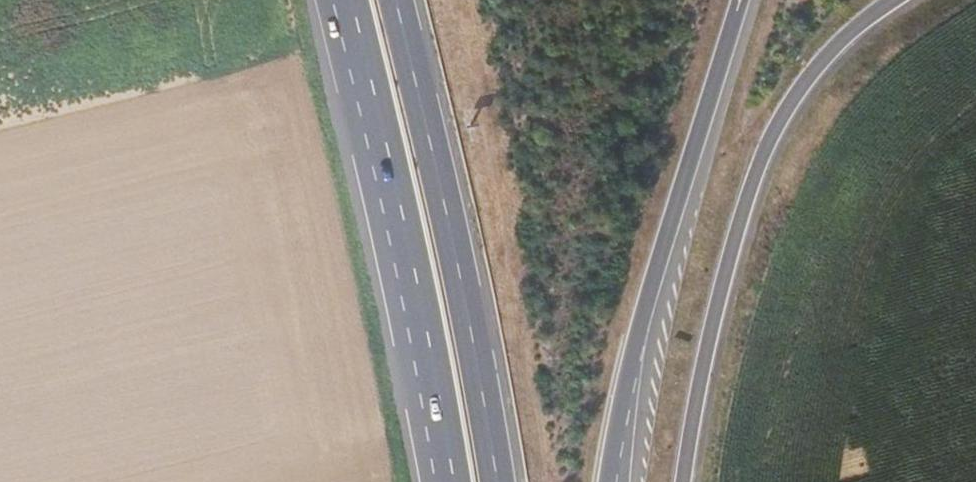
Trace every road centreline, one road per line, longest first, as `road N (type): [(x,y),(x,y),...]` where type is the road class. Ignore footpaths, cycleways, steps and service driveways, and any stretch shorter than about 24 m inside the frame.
road 1 (tertiary): [(894,0),(812,71),(763,153),(712,330),(684,481)]
road 2 (trunk): [(329,0),(448,481)]
road 3 (trunk): [(352,0),(453,481)]
road 4 (trunk): [(496,481),(399,0)]
road 5 (tertiary): [(616,450),(651,286),(742,0)]

